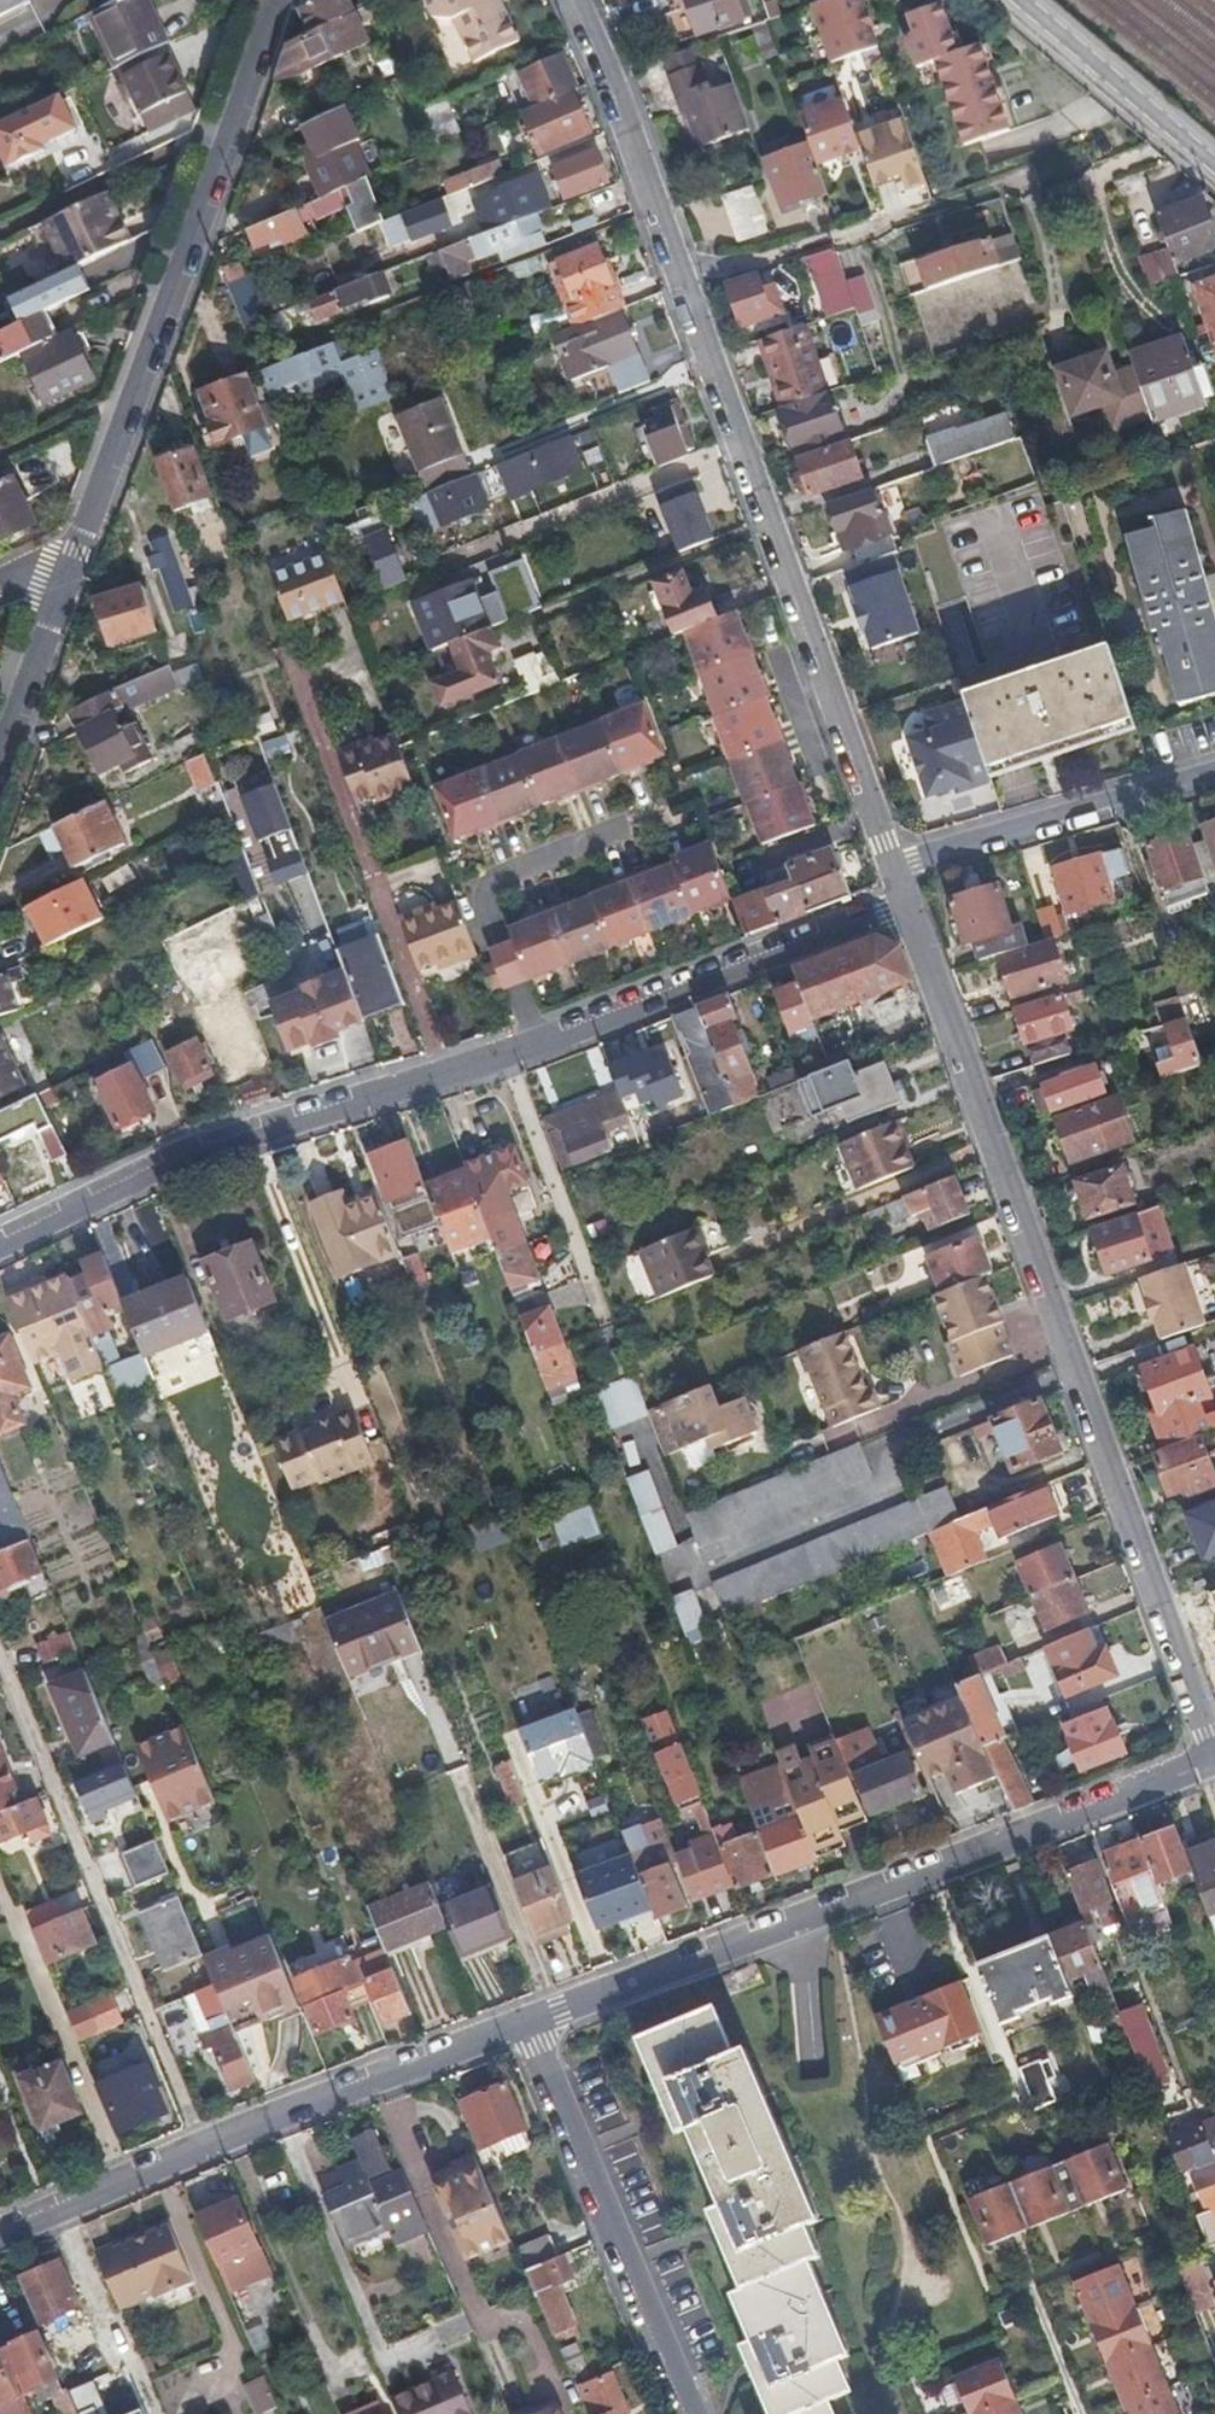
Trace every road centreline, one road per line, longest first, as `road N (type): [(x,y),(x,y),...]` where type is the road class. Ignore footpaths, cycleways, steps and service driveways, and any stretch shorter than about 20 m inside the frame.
road 1 (residential): [(909,901),(539,1044),(168,1163),(0,1243)]
road 2 (residential): [(573,0),(611,83),(895,866)]
road 3 (residential): [(909,901),(1214,1758)]
road 4 (residential): [(532,2023),(1214,1758)]
road 5 (residential): [(70,572),(283,0)]
road 6 (residential): [(0,2236),(532,2023)]
road 7 (track): [(0,1655),(204,2148)]
road 8 (residential): [(532,2023),(693,2413)]
road 9 (residential): [(1214,776),(895,866)]
road 10 (residential): [(1214,163),(1029,0)]
road 11 (residential): [(0,760),(70,572)]

